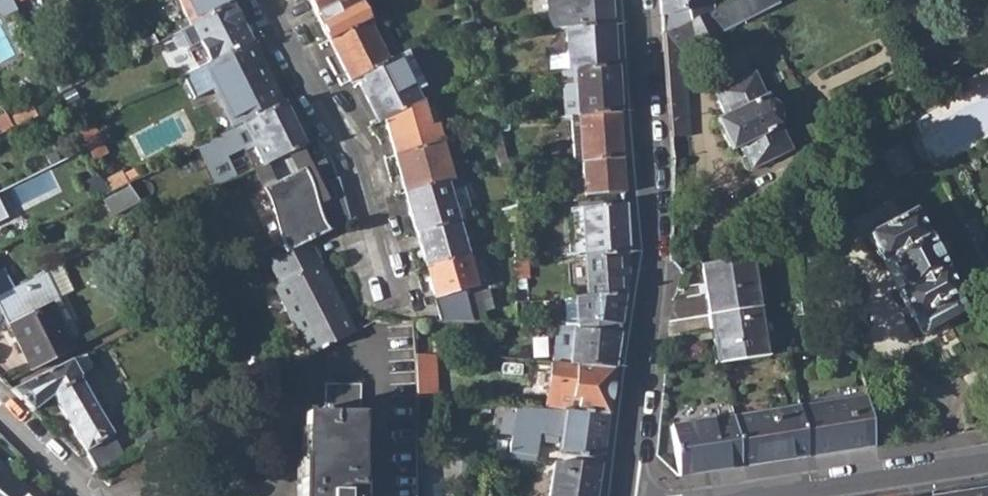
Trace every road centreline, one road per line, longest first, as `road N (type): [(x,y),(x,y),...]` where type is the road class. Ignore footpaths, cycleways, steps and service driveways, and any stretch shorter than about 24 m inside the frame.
road 1 (residential): [(632,0),(648,252),(619,495)]
road 2 (residential): [(271,0),(355,150),(403,317)]
road 3 (residential): [(987,459),(744,495)]
road 4 (residential): [(0,406),(89,495)]

